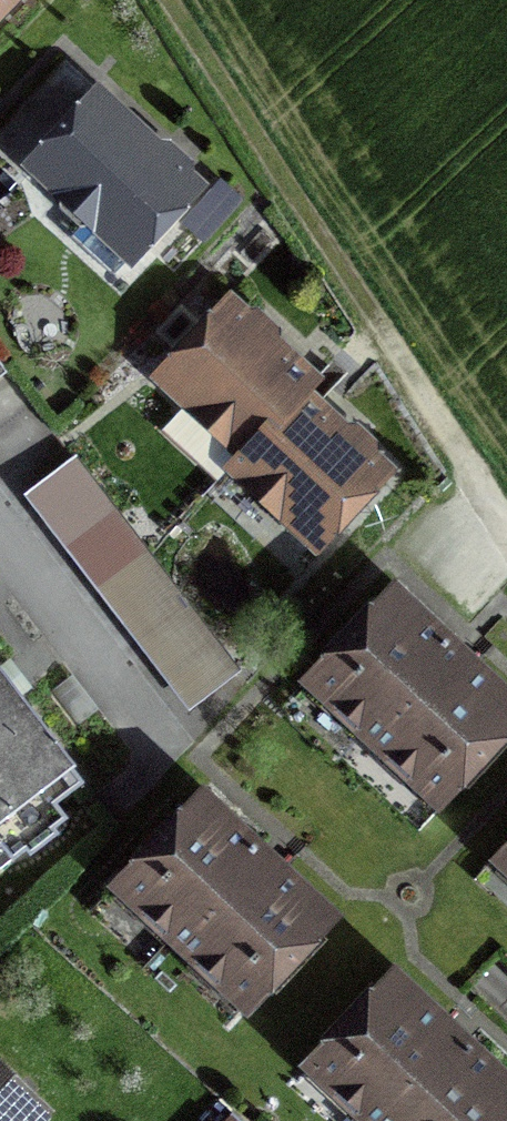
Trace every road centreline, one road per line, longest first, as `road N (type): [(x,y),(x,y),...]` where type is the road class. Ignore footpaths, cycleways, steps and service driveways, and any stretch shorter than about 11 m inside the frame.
road 1 (track): [(506,525),(170,0)]
road 2 (residential): [(0,546),(159,754)]

